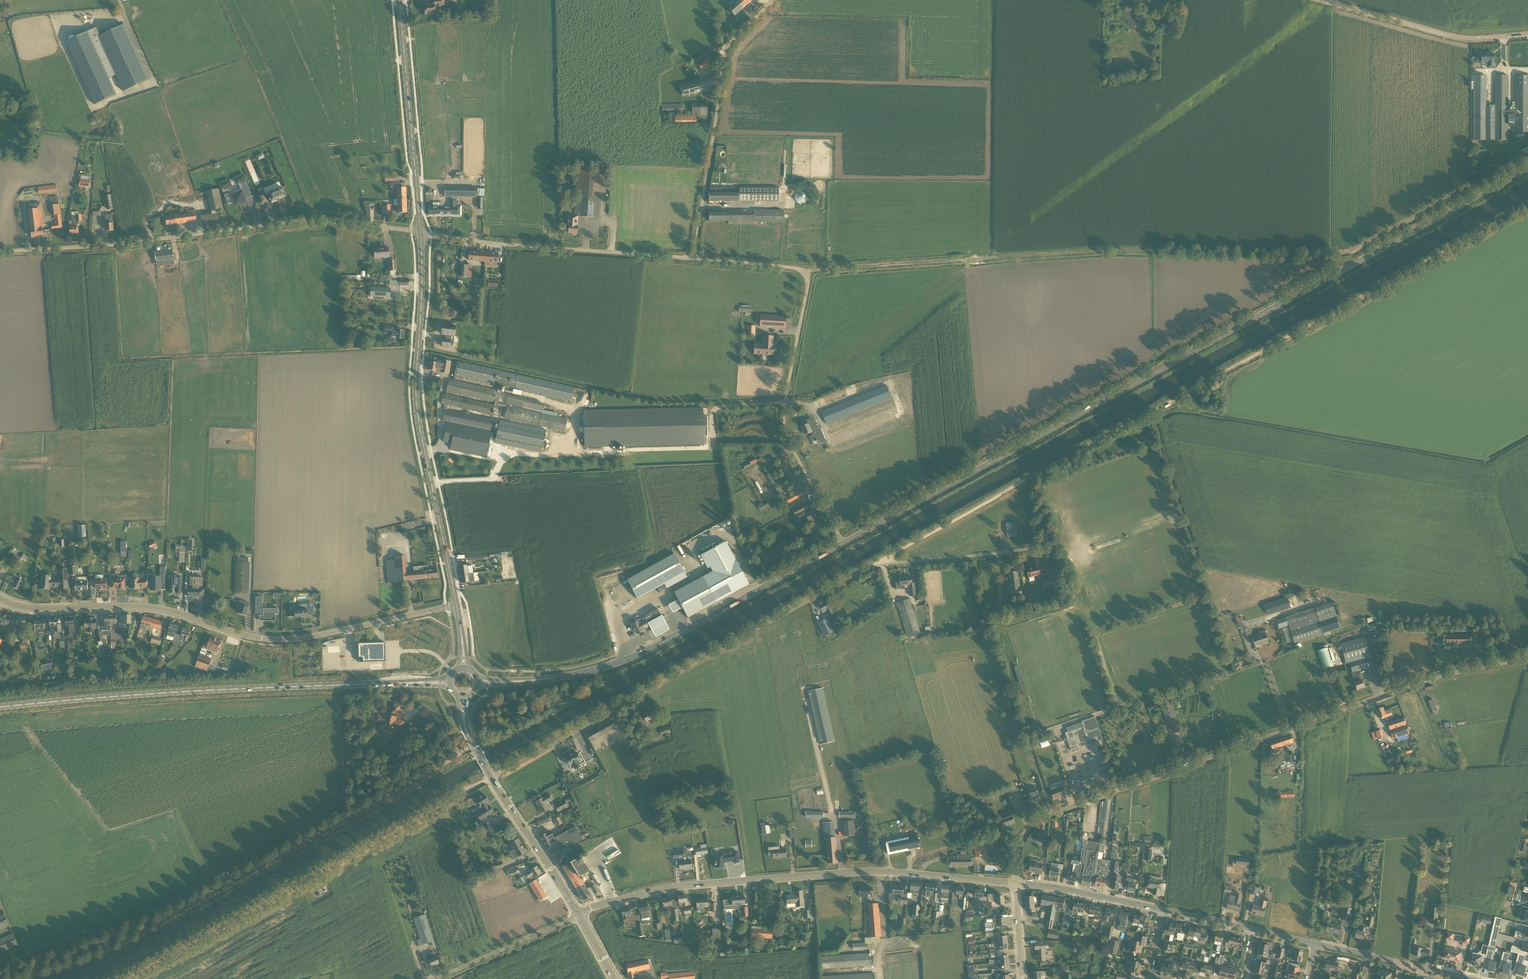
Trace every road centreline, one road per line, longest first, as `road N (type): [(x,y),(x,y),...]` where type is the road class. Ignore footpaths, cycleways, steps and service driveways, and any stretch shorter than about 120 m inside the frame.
road 1 (primary): [(844,543),(1527,168)]
road 2 (track): [(883,563),(1527,205)]
road 3 (unclassified): [(492,779),(867,569),(1038,549)]
road 4 (track): [(802,272),(1111,251),(1338,261),(1344,269)]
road 5 (unclassified): [(0,973),(124,936),(474,747)]
road 6 (unclassified): [(1076,805),(1397,692),(1527,662)]
road 7 (tertiary): [(457,605),(282,640),(157,608),(33,609),(0,599)]
road 8 (residential): [(579,915),(692,884),(835,873),(1017,883)]
road 9 (unclassified): [(0,252),(334,221),(421,233)]
road 10 (track): [(122,978),(492,779)]
road 11 (unclassified): [(844,543),(785,423),(803,273),(693,258)]
road 12 (primary): [(0,707),(376,684)]
road 13 (secondary): [(457,605),(417,403),(421,233)]
road 14 (primary): [(534,680),(603,668),(657,646),(844,543)]
road 15 (unclassified): [(693,258),(726,53),(777,0)]
road 16 (unclassified): [(693,258),(421,233)]
road 17 (secondary): [(421,233),(399,0)]
road 18 (unclassified): [(1527,35),(1464,40),(1322,0)]
road 19 (secondary): [(579,915),(492,779)]
road 20 (unclassified): [(440,978),(579,915)]
road 21 (residential): [(1017,883),(1165,912)]

